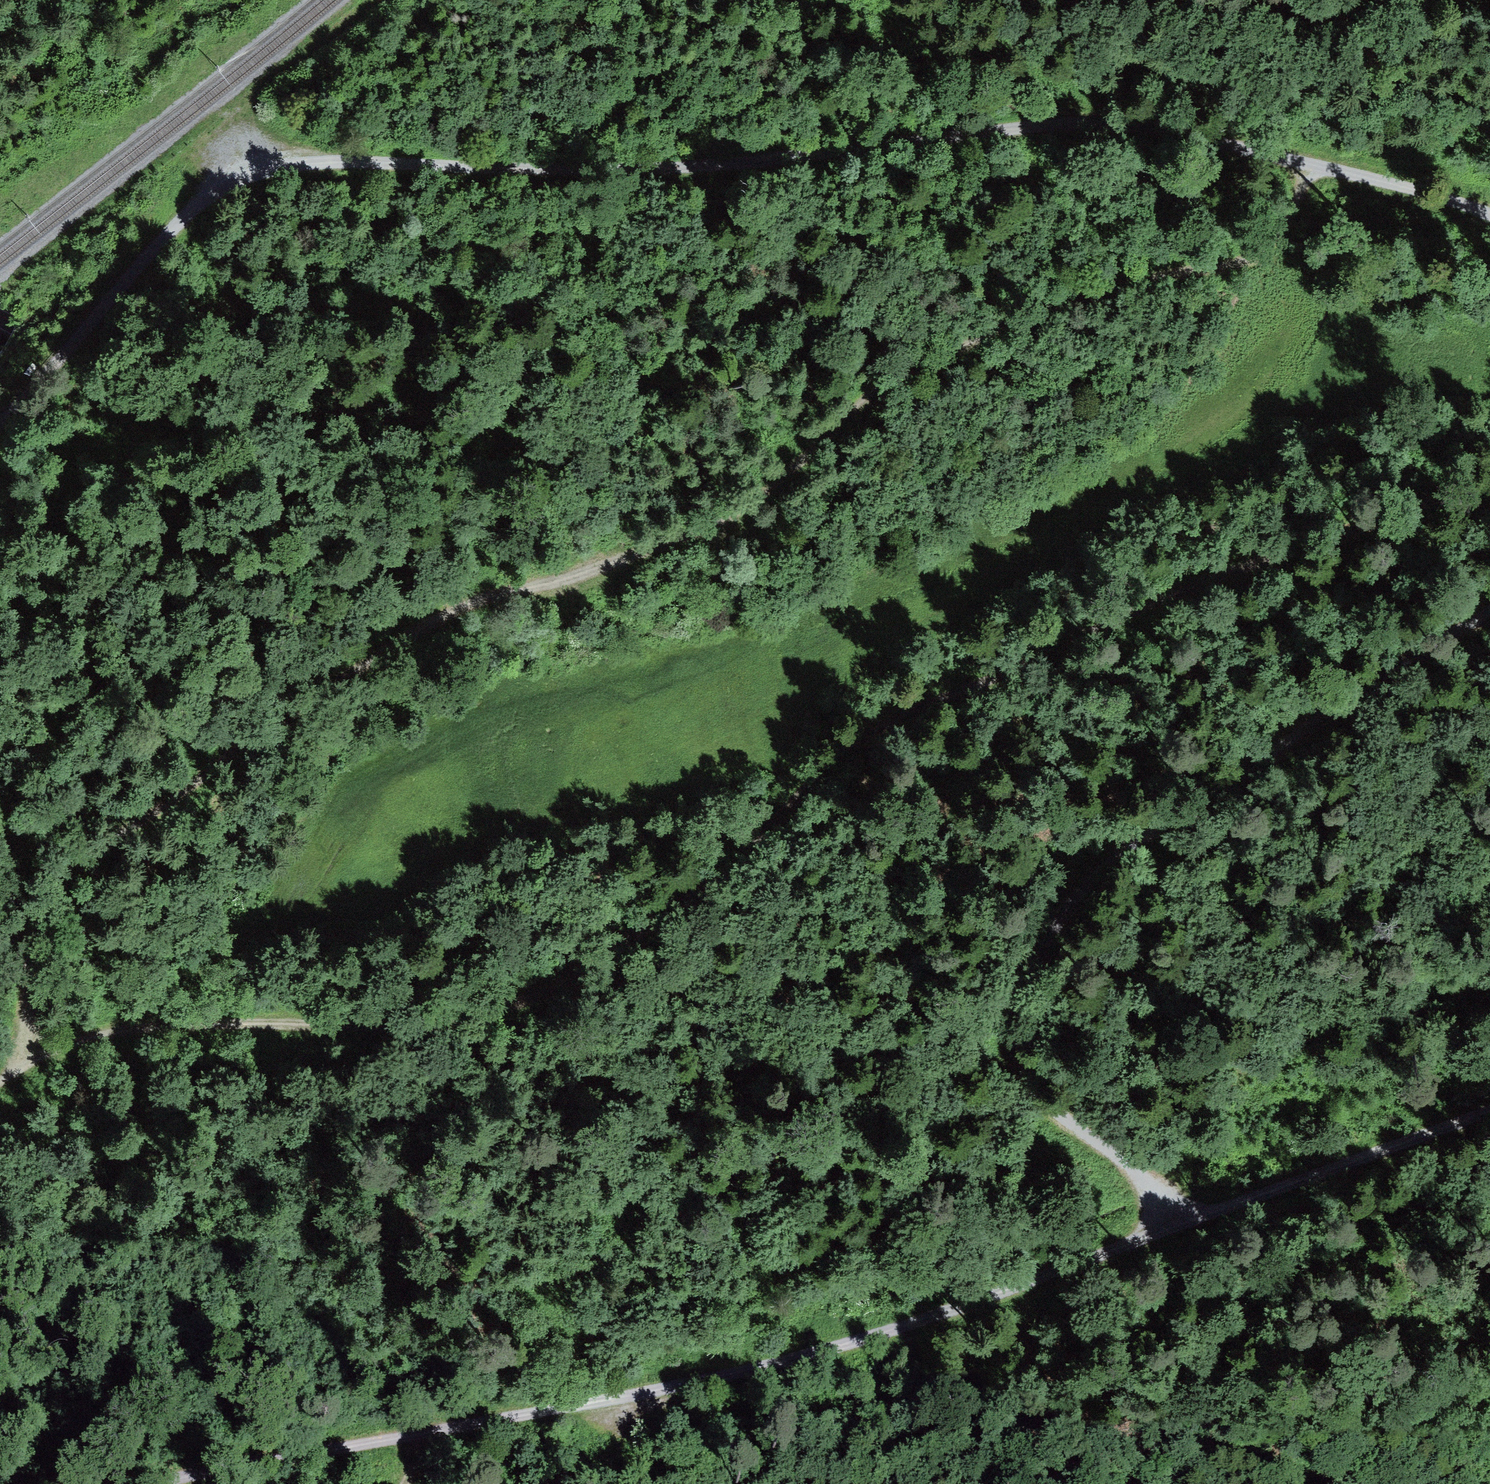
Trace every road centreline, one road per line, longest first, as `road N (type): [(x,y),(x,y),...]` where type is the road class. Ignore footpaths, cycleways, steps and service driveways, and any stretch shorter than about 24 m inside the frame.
road 1 (trunk): [(1298,1483),(1152,1263),(920,990),(801,875),(539,654),(388,546),(201,430),(0,327)]
road 2 (track): [(1306,164),(1288,227),(1267,251),(1040,310),(881,395),(737,514),(604,567),(445,615),(341,679),(176,810),(75,866),(42,915),(32,947),(21,1071)]
road 3 (track): [(1489,473),(889,718),(702,888),(561,984),(520,1003),(441,1021),(157,1026),(94,1041),(0,1081)]
road 4 (track): [(1489,216),(1408,187),(1134,126),(1054,124),(653,169),(285,167),(235,182),(190,211),(0,423)]
road 5 (track): [(163,1483),(434,1436),(905,1336),(1172,1217),(1489,1104)]
road 6 (track): [(1489,623),(1318,722),(1104,860),(1056,903),(1021,952),(996,1030),(1005,1056),(1052,1114),(1172,1217)]

